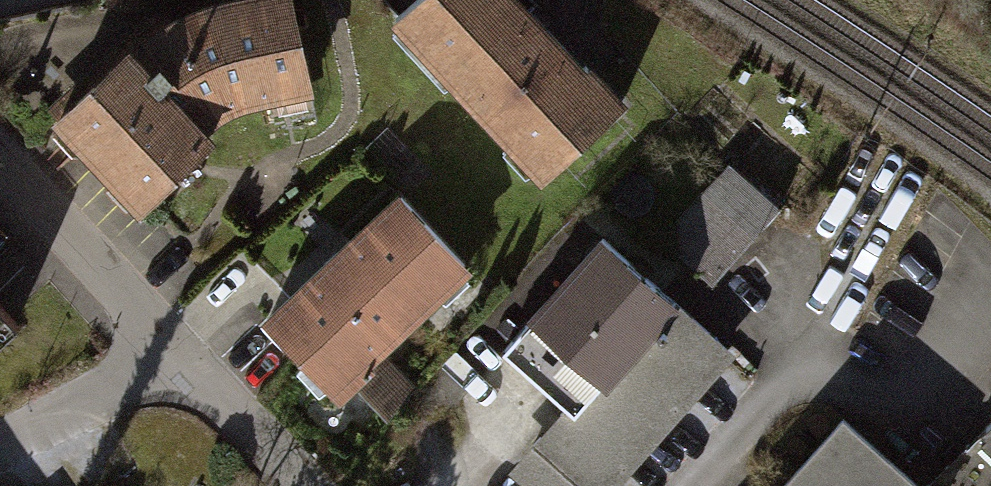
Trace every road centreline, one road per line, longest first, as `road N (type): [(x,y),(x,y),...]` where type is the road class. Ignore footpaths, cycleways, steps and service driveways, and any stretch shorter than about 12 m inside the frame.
road 1 (residential): [(0,155),(178,353)]
road 2 (residential): [(0,445),(178,353)]
road 3 (residential): [(178,353),(302,485)]

